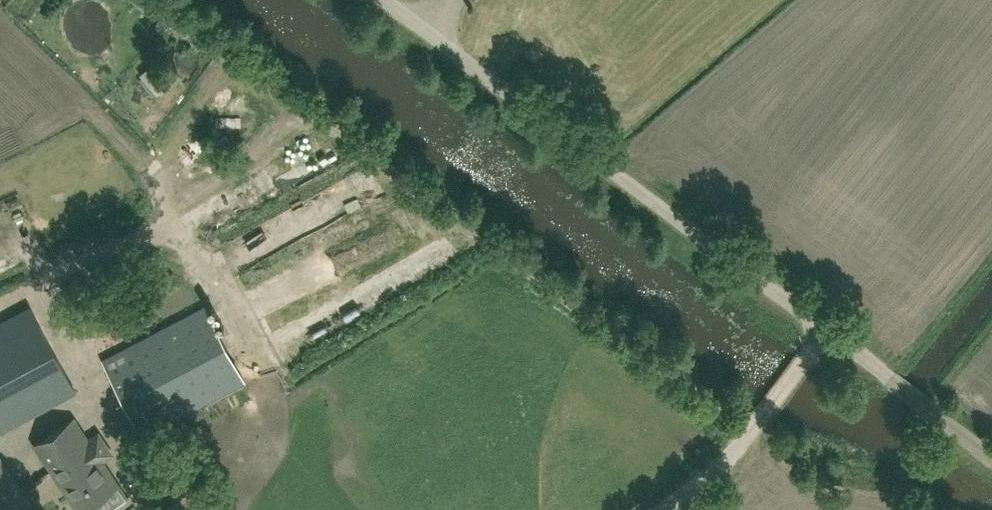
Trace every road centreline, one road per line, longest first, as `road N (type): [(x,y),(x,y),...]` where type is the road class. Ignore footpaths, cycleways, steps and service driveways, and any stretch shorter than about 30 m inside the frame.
road 1 (unclassified): [(826,330),(386,0)]
road 2 (unclassified): [(661,509),(726,462),(826,330)]
road 3 (unclassified): [(991,456),(826,330)]
road 4 (track): [(885,375),(925,342),(991,257)]

